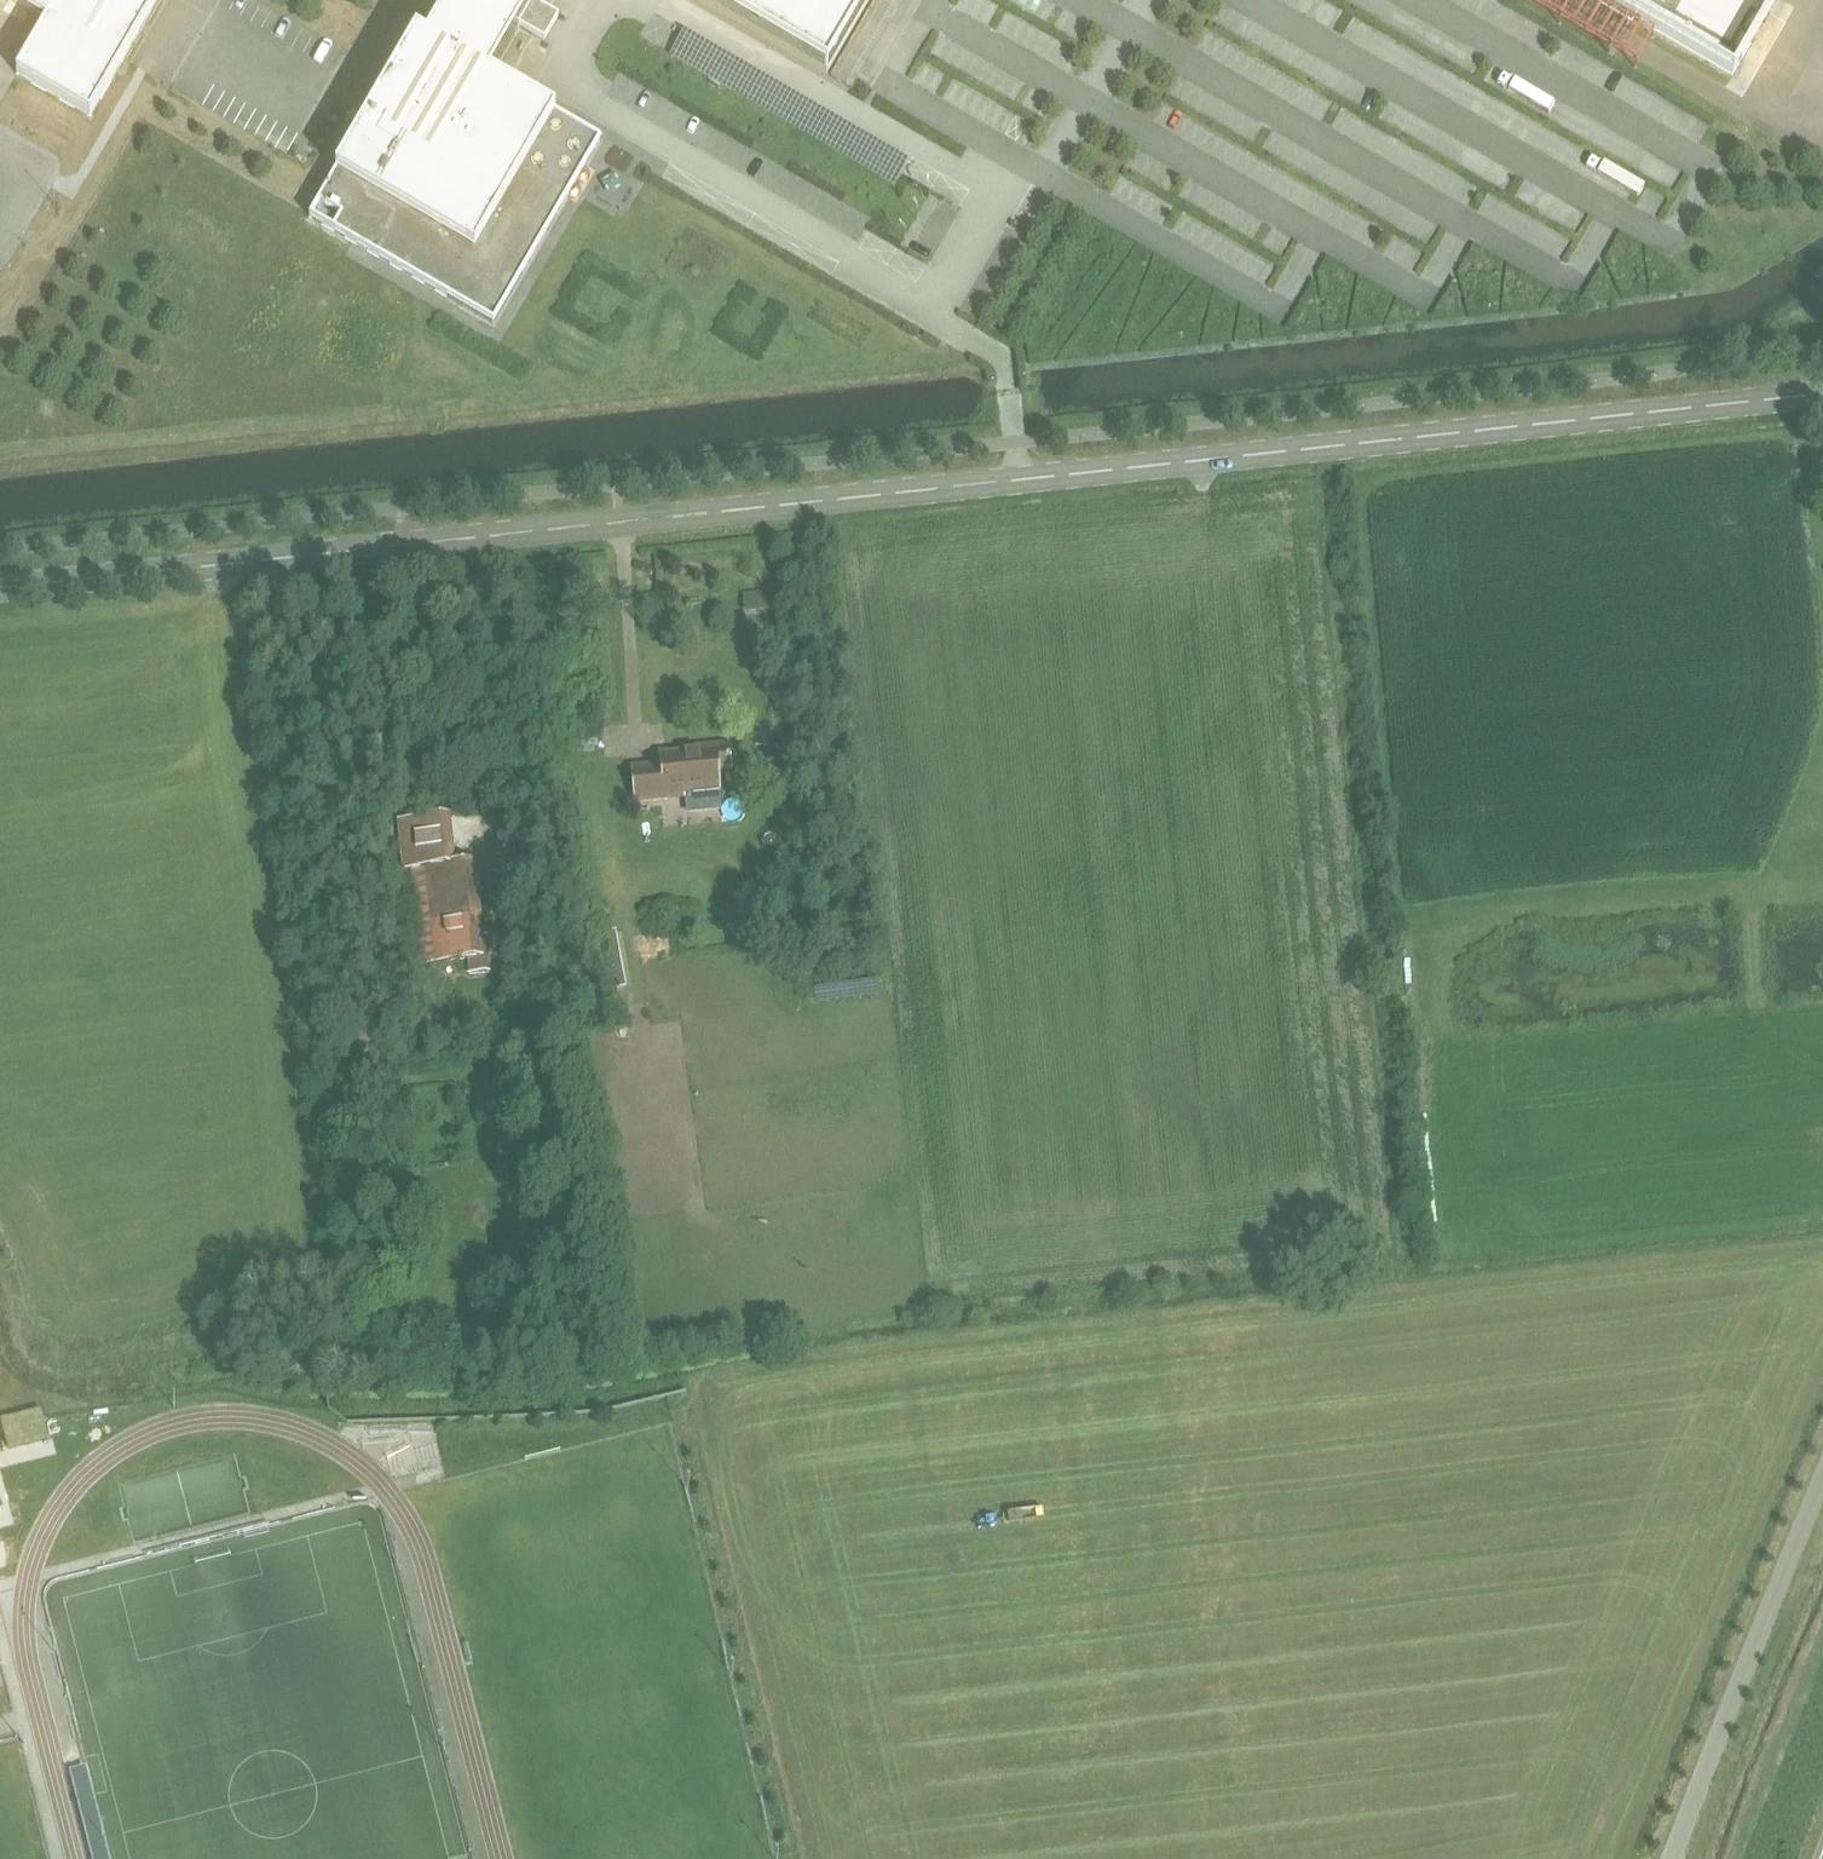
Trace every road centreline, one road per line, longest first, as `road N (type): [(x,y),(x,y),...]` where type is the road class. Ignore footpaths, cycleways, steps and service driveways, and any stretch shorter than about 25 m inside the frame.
road 1 (tertiary): [(0,586),(1822,397)]
road 2 (unclassified): [(1674,1858),(1822,1476)]

